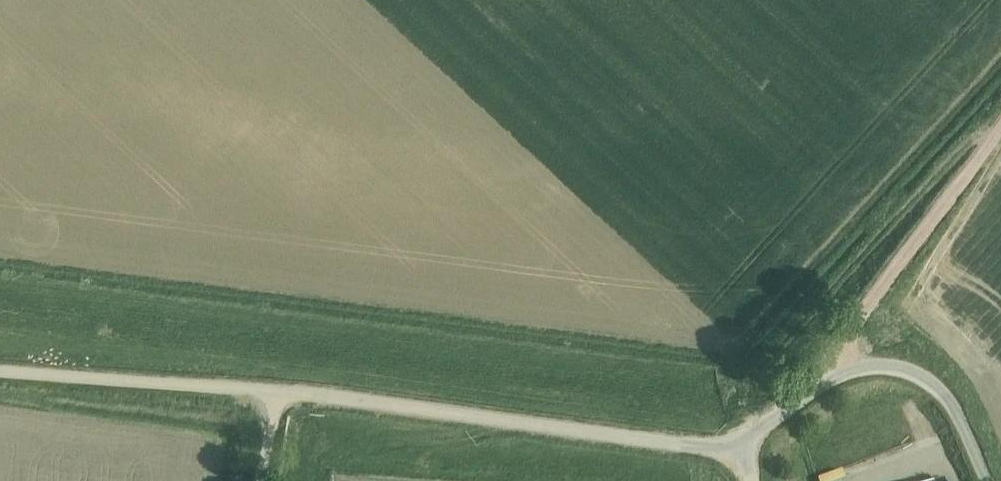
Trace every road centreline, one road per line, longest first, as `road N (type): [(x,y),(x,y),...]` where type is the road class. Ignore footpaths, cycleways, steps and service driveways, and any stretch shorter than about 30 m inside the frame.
road 1 (unclassified): [(986,480),(950,400),(910,370),(847,371),(741,451),(278,393)]
road 2 (track): [(818,388),(899,262),(1000,132)]
road 3 (unclassified): [(278,393),(0,371)]

